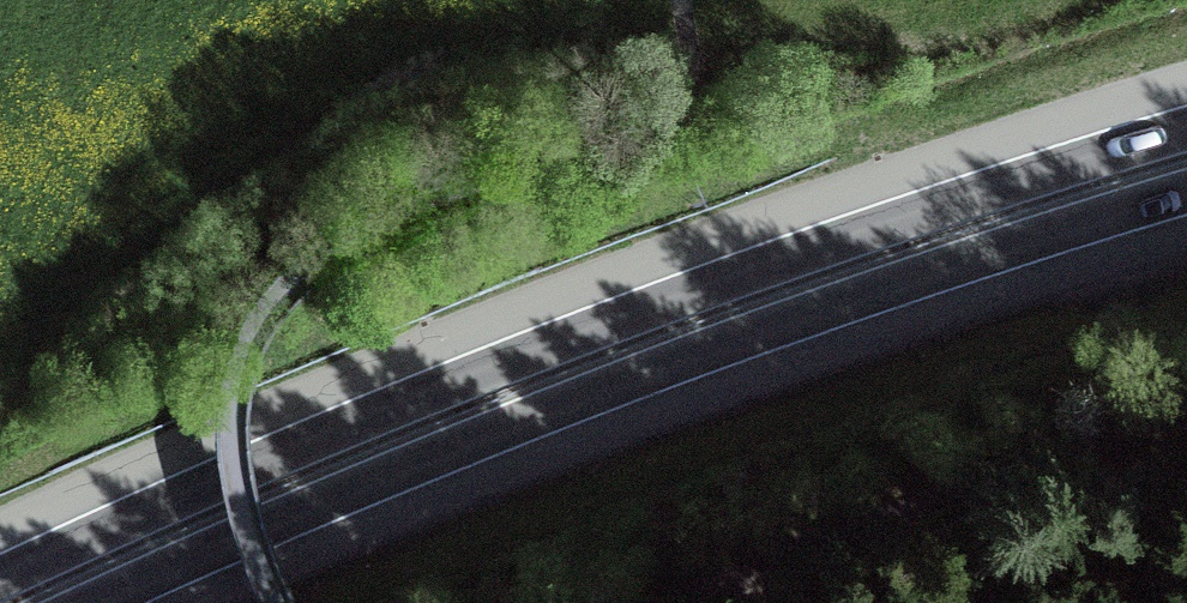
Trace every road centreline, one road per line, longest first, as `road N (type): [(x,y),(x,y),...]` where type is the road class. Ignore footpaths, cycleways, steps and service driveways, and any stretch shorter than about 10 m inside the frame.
road 1 (trunk): [(1186,139),(644,322),(212,493),(0,588)]
road 2 (trunk): [(121,602),(664,379),(1186,203)]
road 3 (track): [(1186,430),(694,602)]

